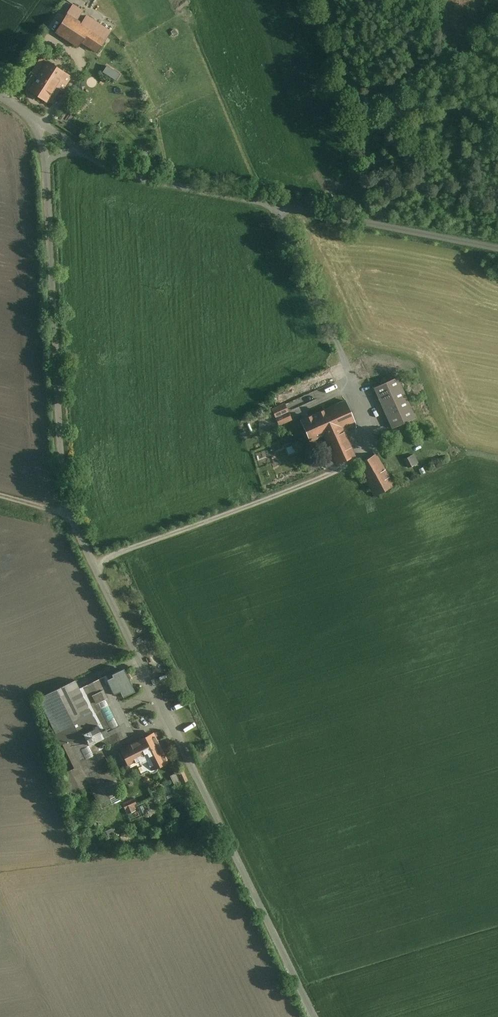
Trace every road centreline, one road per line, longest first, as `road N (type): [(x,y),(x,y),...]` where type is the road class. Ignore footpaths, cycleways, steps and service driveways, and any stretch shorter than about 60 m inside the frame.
road 1 (unclassified): [(321,1016),(69,501),(45,155)]
road 2 (unclassified): [(83,147),(148,176),(497,247)]

